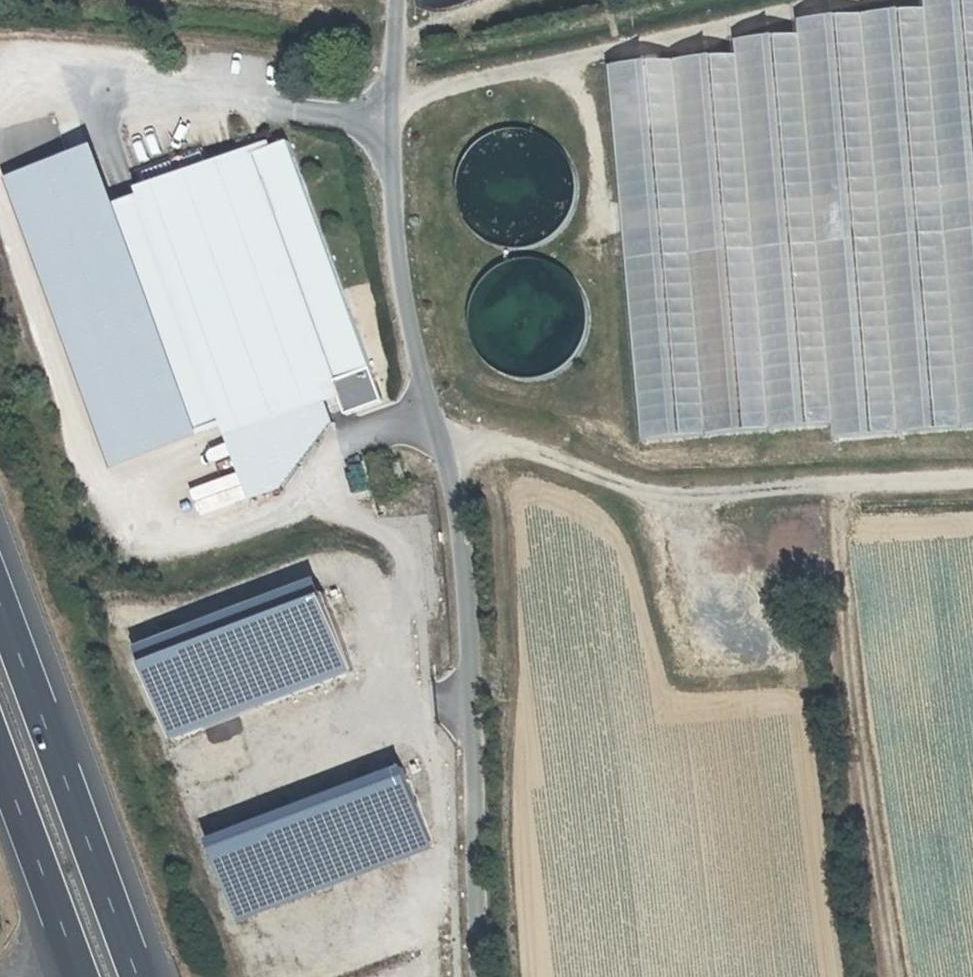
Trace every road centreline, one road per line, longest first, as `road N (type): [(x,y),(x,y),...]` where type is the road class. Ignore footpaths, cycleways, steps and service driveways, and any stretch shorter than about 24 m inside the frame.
road 1 (residential): [(403,0),(389,120),(405,313),(447,448),(475,597),(488,976)]
road 2 (track): [(845,0),(391,101)]
road 3 (motorway): [(137,976),(0,606)]
road 4 (motorway): [(0,758),(82,976)]

